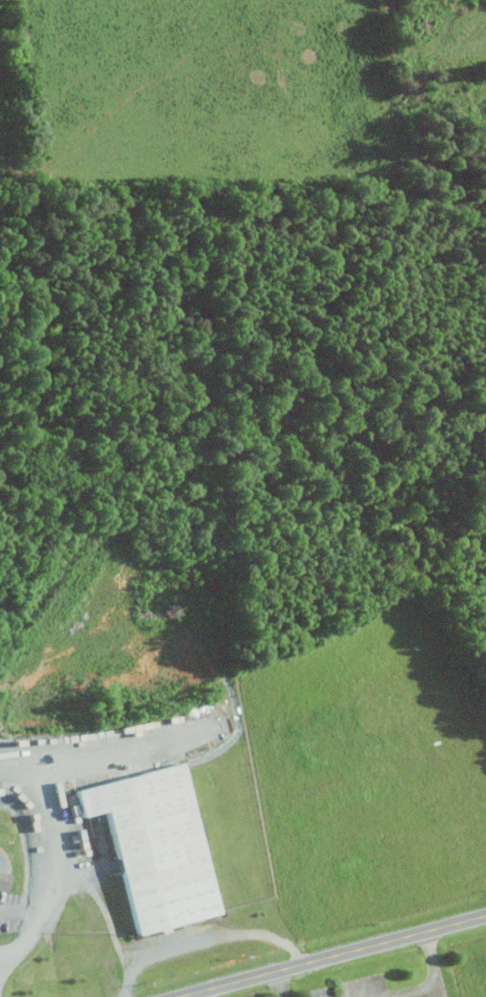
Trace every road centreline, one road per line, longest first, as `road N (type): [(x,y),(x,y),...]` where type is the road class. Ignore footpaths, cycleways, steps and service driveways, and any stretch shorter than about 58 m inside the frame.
road 1 (tertiary): [(186,996),(485,917)]

